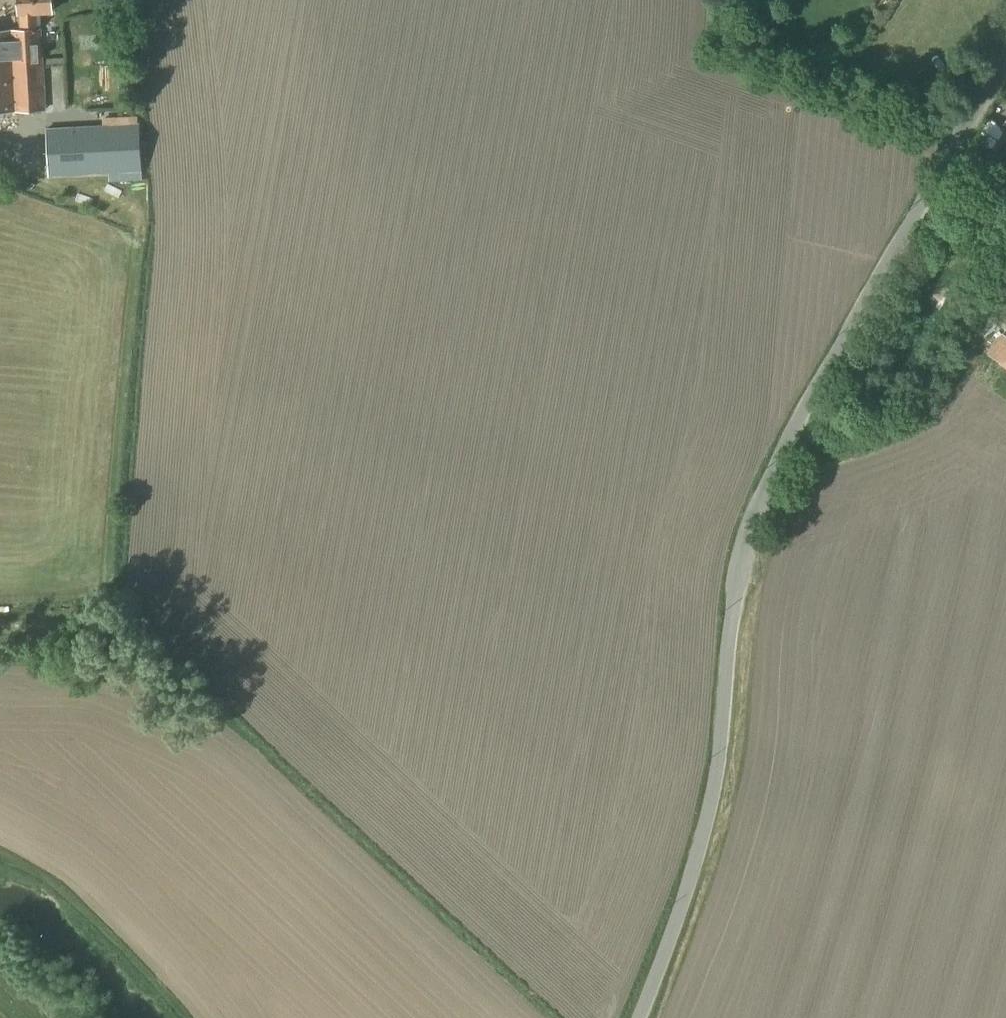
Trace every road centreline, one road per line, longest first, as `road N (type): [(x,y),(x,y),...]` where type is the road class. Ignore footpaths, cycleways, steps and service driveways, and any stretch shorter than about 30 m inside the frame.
road 1 (unclassified): [(1005,73),(878,276),(772,477),(747,551),(717,782),(665,956),(638,1017)]
road 2 (track): [(3,165),(125,224),(134,235),(99,595),(77,610),(0,614)]

